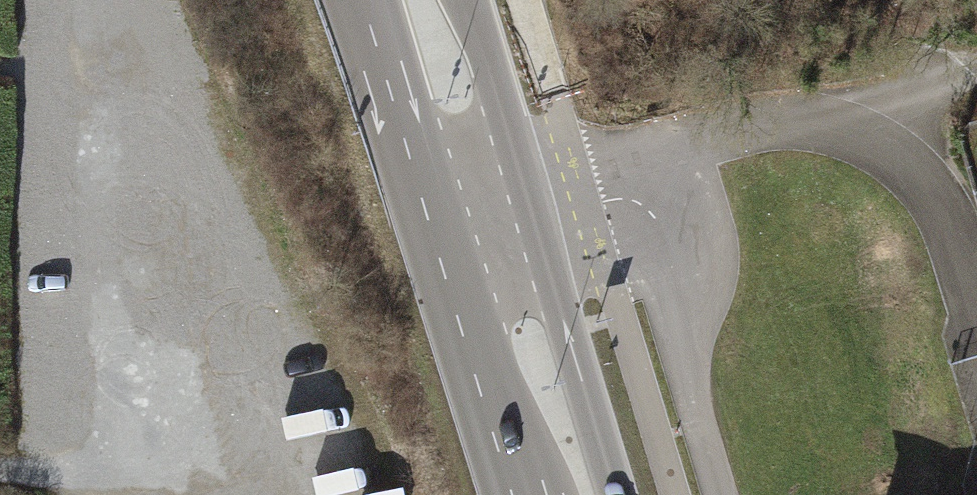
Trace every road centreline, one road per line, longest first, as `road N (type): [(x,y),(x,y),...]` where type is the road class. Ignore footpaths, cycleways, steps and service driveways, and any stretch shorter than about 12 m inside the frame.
road 1 (primary): [(614,494),(462,0)]
road 2 (primary): [(431,231),(516,494)]
road 3 (motorway): [(345,0),(431,231)]
road 4 (primary): [(368,0),(431,231)]
road 5 (track): [(976,73),(831,125)]

